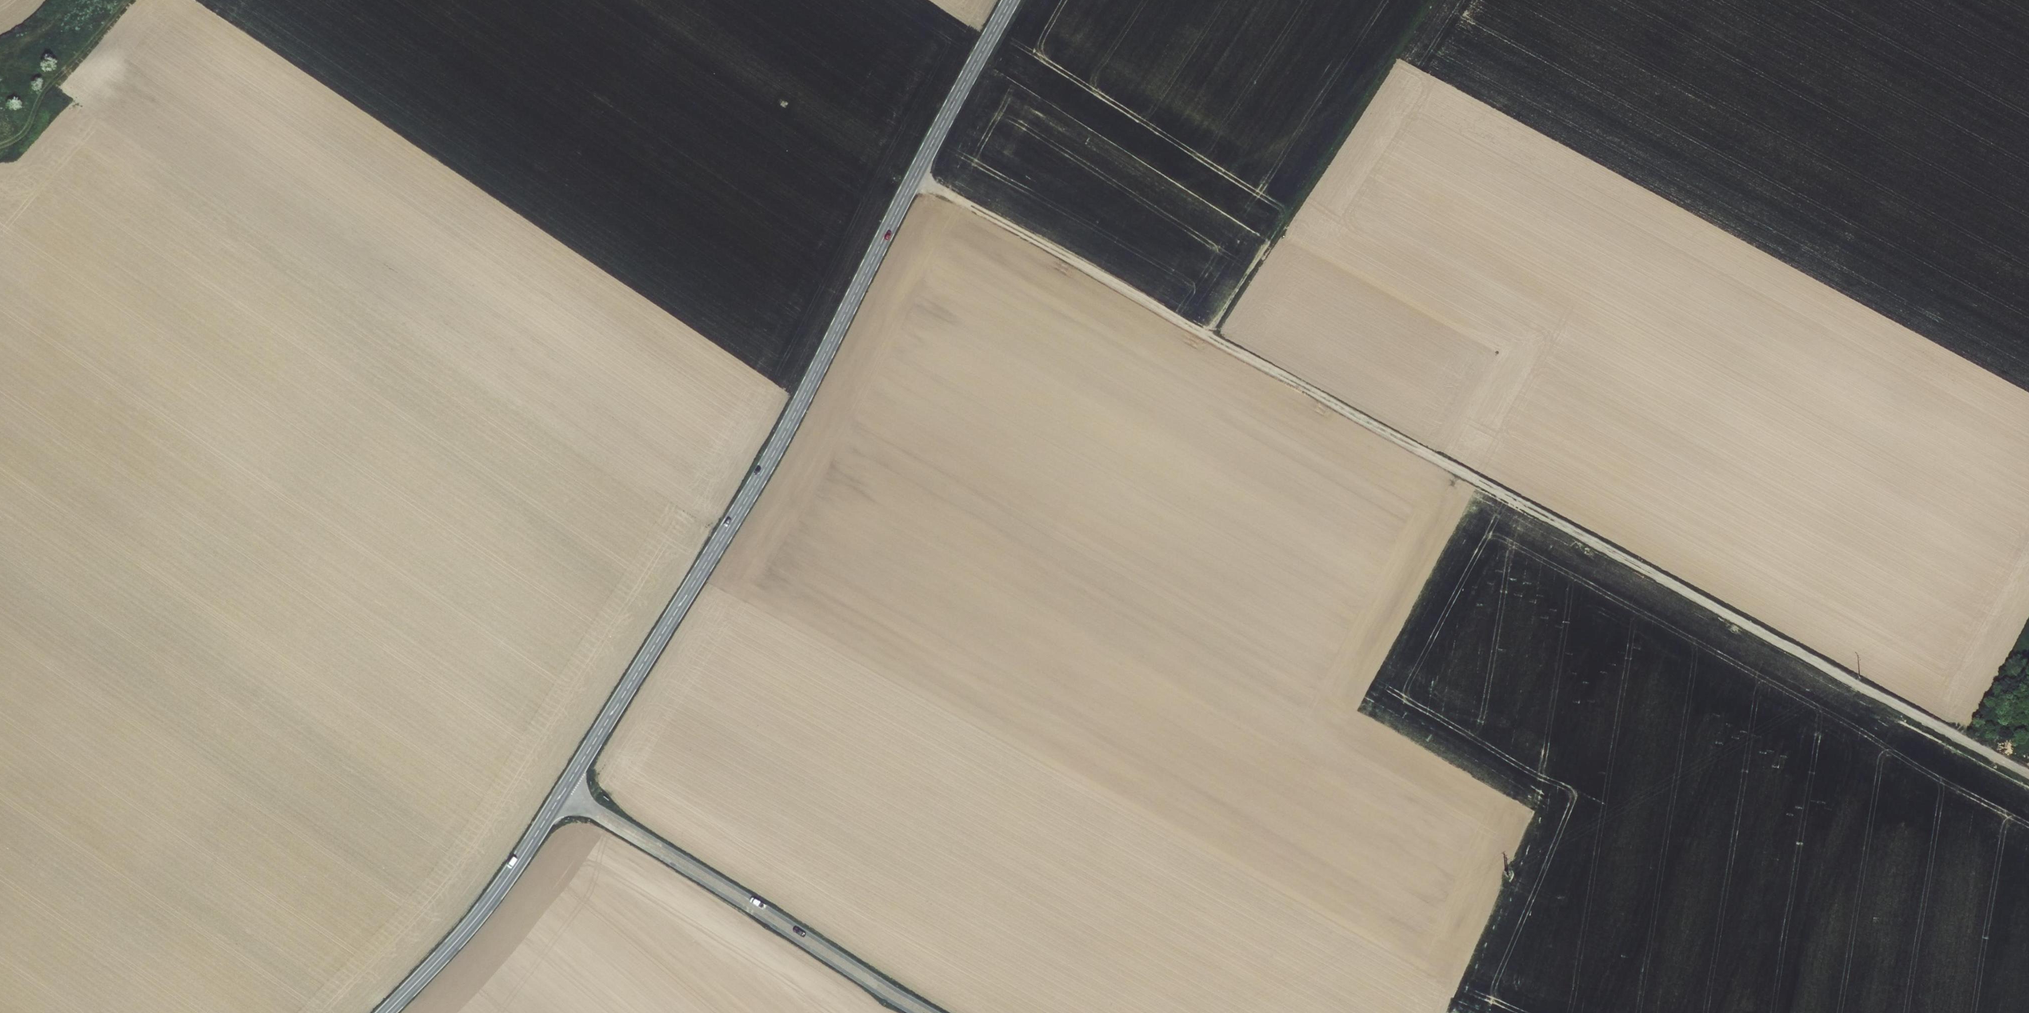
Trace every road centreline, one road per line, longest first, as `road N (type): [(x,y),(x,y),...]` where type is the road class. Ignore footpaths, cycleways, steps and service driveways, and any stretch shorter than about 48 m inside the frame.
road 1 (track): [(2028,769),(916,175)]
road 2 (secondary): [(1011,0),(785,436),(566,790)]
road 3 (unclassified): [(566,790),(932,1012)]
road 4 (secondary): [(566,790),(475,921),(386,1012)]

